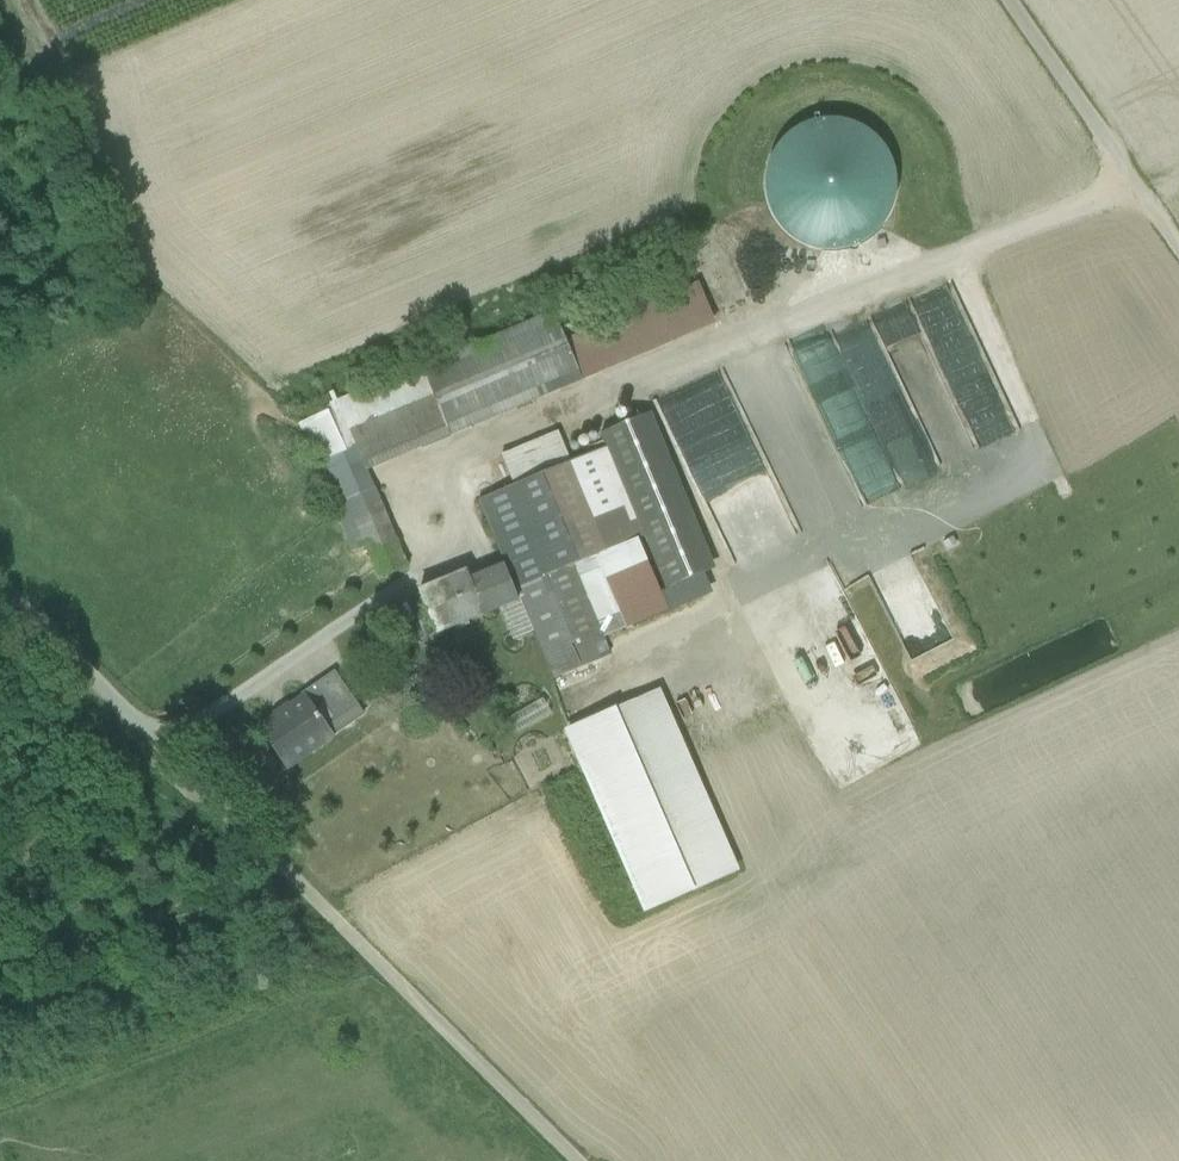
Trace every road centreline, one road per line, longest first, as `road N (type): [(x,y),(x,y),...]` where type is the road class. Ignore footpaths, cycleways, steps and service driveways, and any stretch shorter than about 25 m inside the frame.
road 1 (track): [(0,585),(575,1160)]
road 2 (track): [(1131,178),(731,350)]
road 3 (track): [(464,542),(165,750)]
road 4 (track): [(1178,251),(1006,0)]

